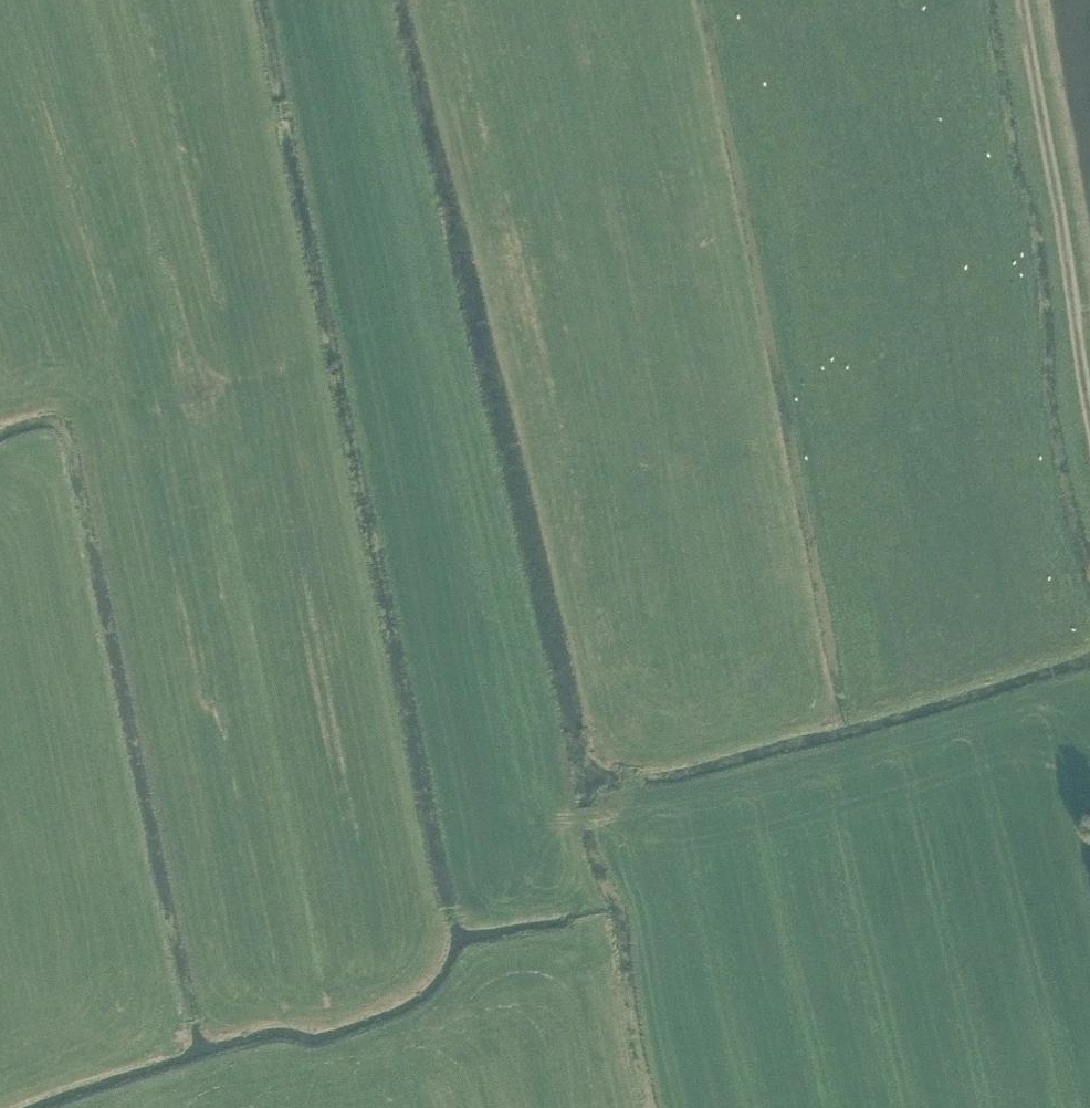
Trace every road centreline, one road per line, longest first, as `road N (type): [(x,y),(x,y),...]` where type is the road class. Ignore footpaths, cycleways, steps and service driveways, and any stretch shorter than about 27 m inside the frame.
road 1 (track): [(1089,418),(1023,0)]

